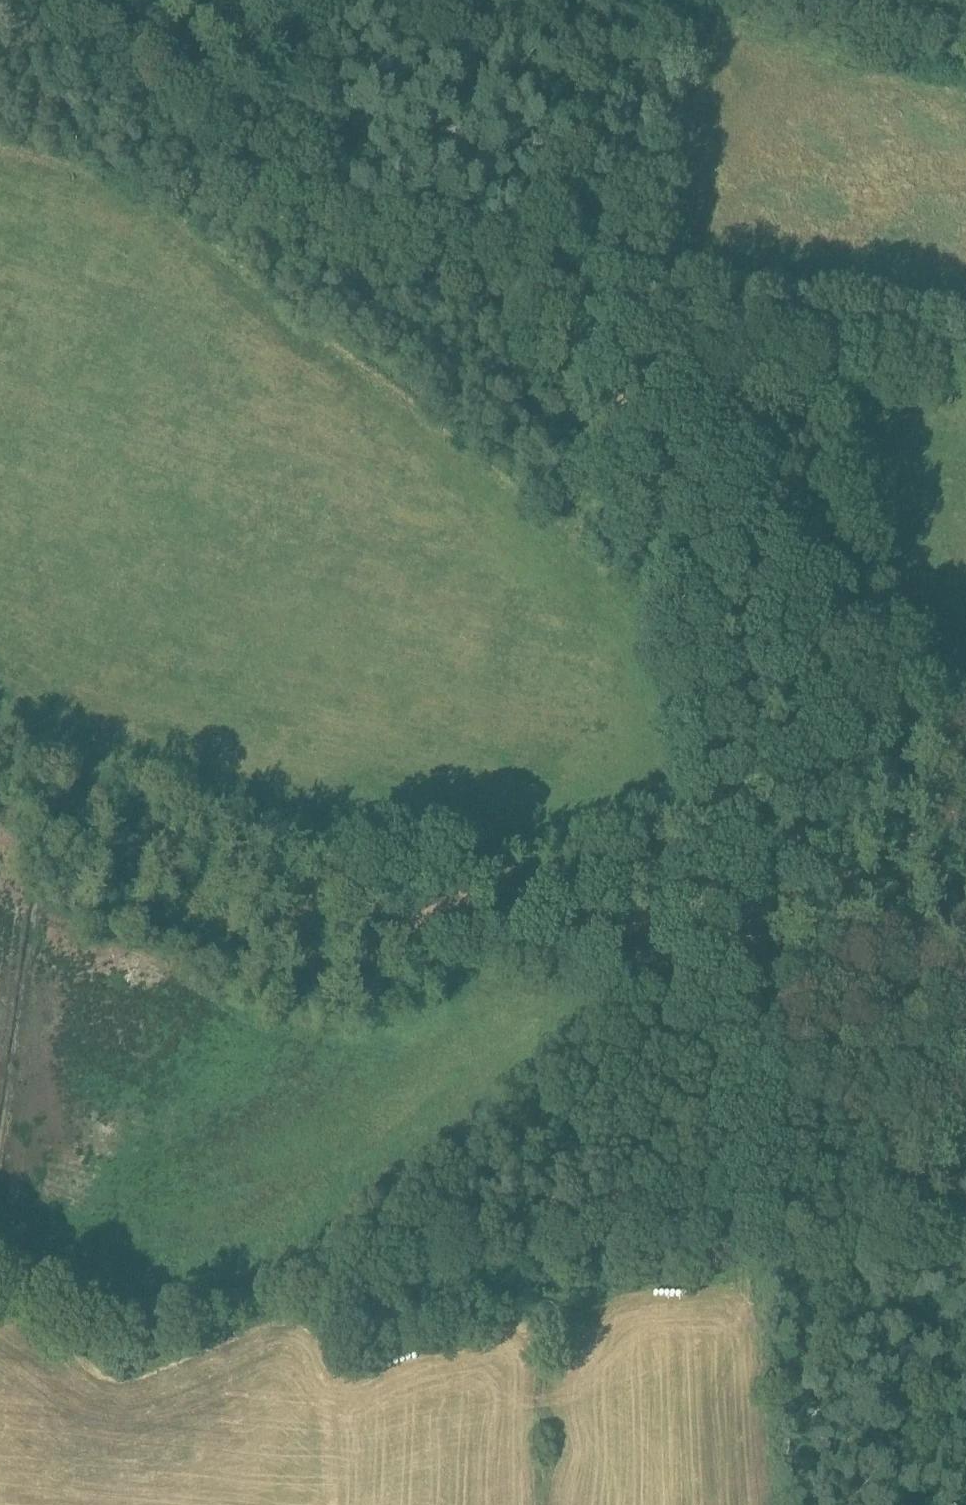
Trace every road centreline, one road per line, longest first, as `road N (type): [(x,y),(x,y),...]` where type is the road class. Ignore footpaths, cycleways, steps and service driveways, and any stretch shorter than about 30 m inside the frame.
road 1 (track): [(965,358),(563,329),(417,270),(312,245),(231,177),(77,75),(0,46)]

